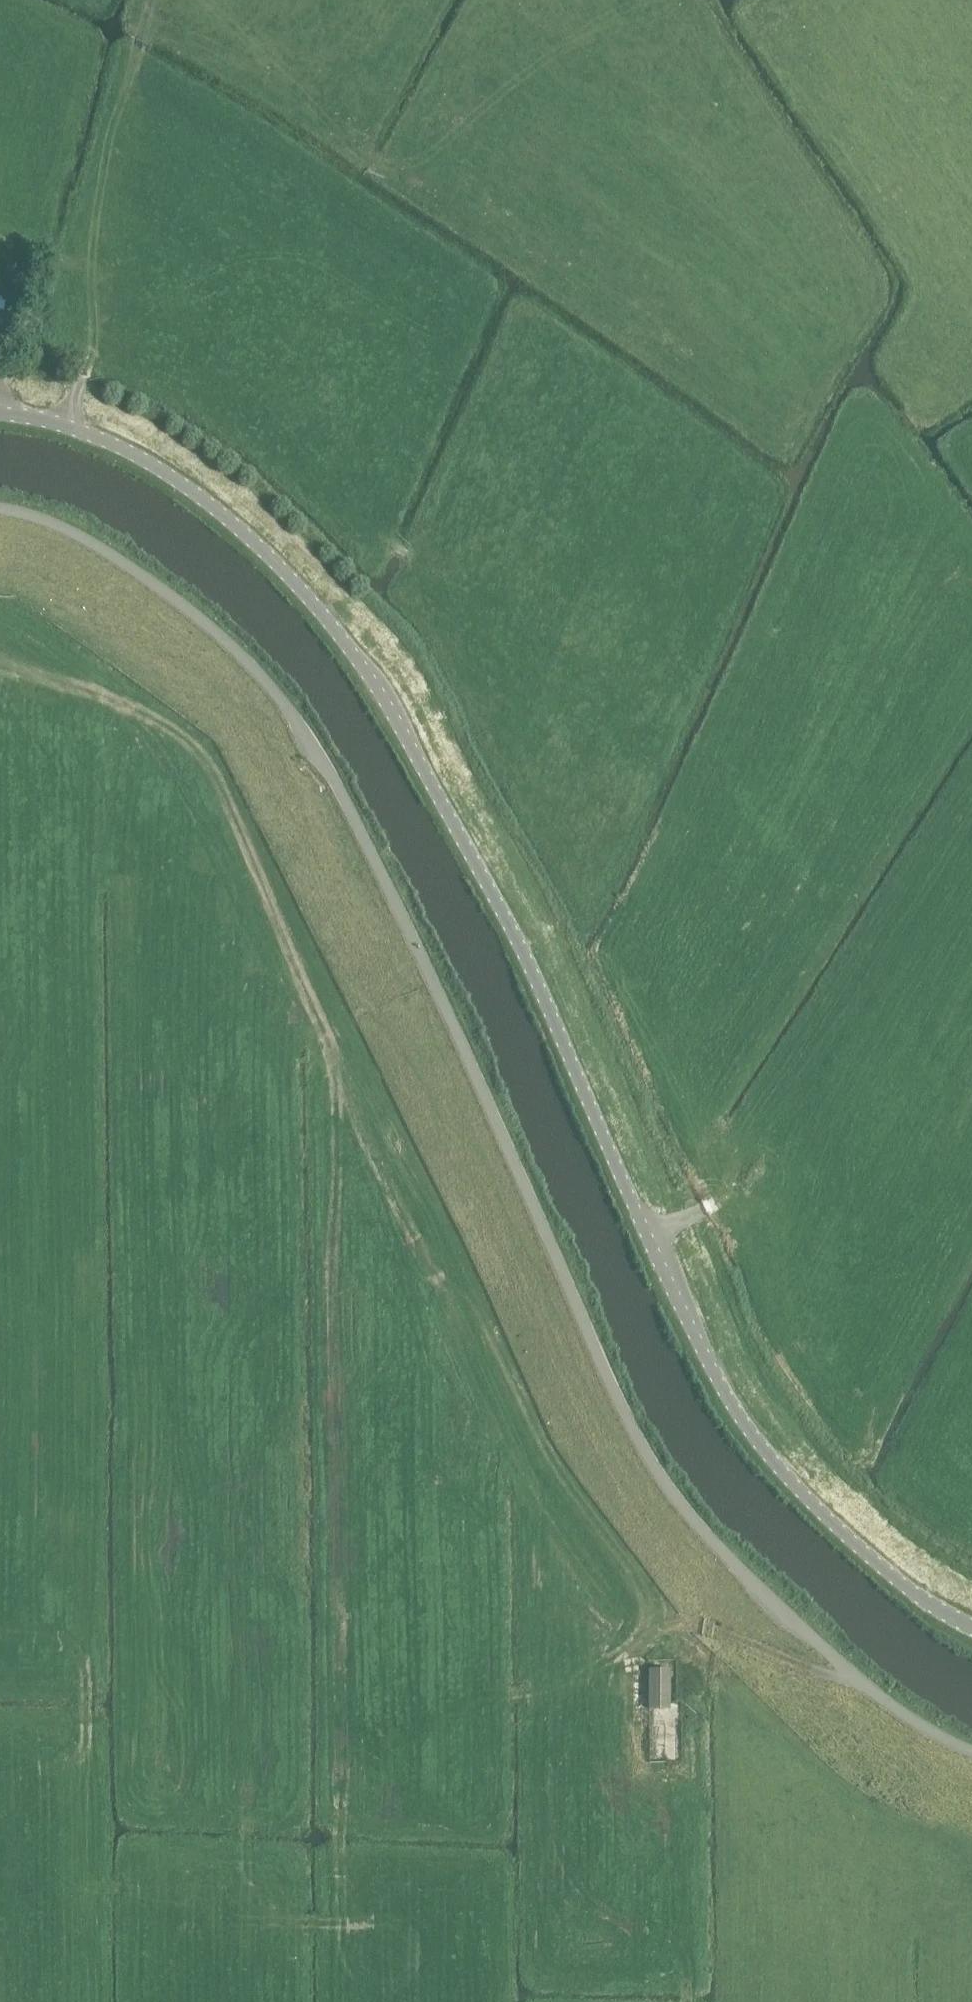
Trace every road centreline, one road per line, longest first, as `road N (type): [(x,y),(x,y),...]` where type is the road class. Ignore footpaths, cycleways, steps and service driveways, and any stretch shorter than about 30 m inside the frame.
road 1 (unclassified): [(0,510),(65,530),(136,573),(223,640),(295,719),(340,791),(429,974),(660,1478),(778,1611),(900,1712),(971,1752)]
road 2 (unclassified): [(0,421),(29,422),(153,468),(242,534),(324,616),(384,697),(523,950),(612,1161),(723,1387),(780,1472),(897,1582),(971,1629)]
road 3 (track): [(345,1878),(347,1809),(384,1751),(476,1696),(539,1693),(658,1629),(703,1623),(757,1651),(862,1683)]
road 4 (track): [(148,26),(83,387),(64,435)]
road 5 (track): [(753,1148),(733,1177),(701,1114),(756,924)]

